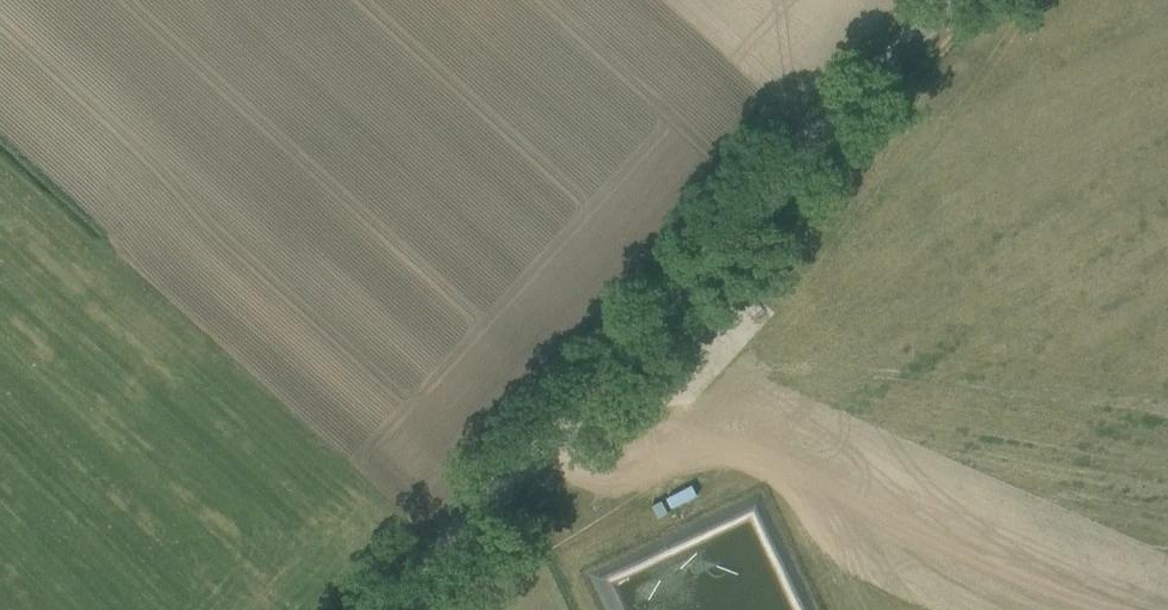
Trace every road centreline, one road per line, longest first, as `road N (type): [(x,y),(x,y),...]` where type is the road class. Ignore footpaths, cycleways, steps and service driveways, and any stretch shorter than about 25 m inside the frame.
road 1 (tertiary): [(391,609),(953,0)]

